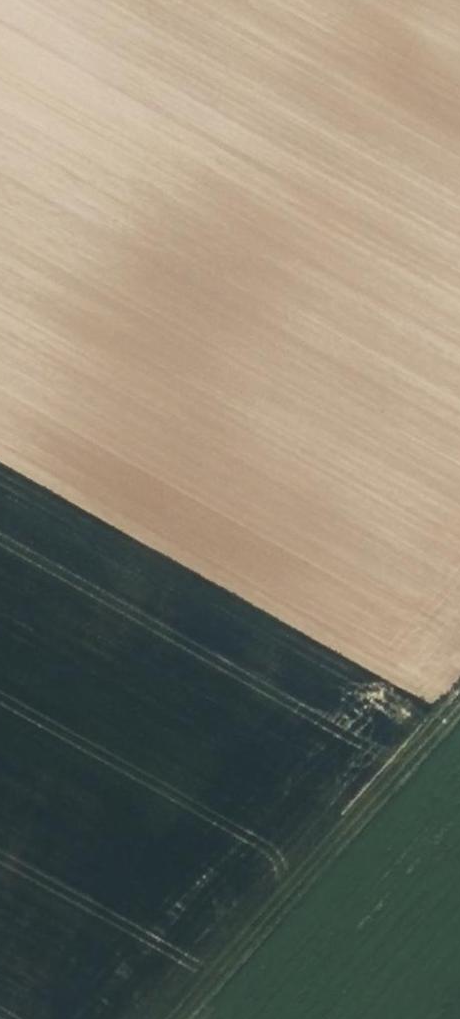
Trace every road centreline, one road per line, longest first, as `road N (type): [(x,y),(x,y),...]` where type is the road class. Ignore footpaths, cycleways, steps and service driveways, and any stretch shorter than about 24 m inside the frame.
road 1 (track): [(459,712),(186,1018)]

